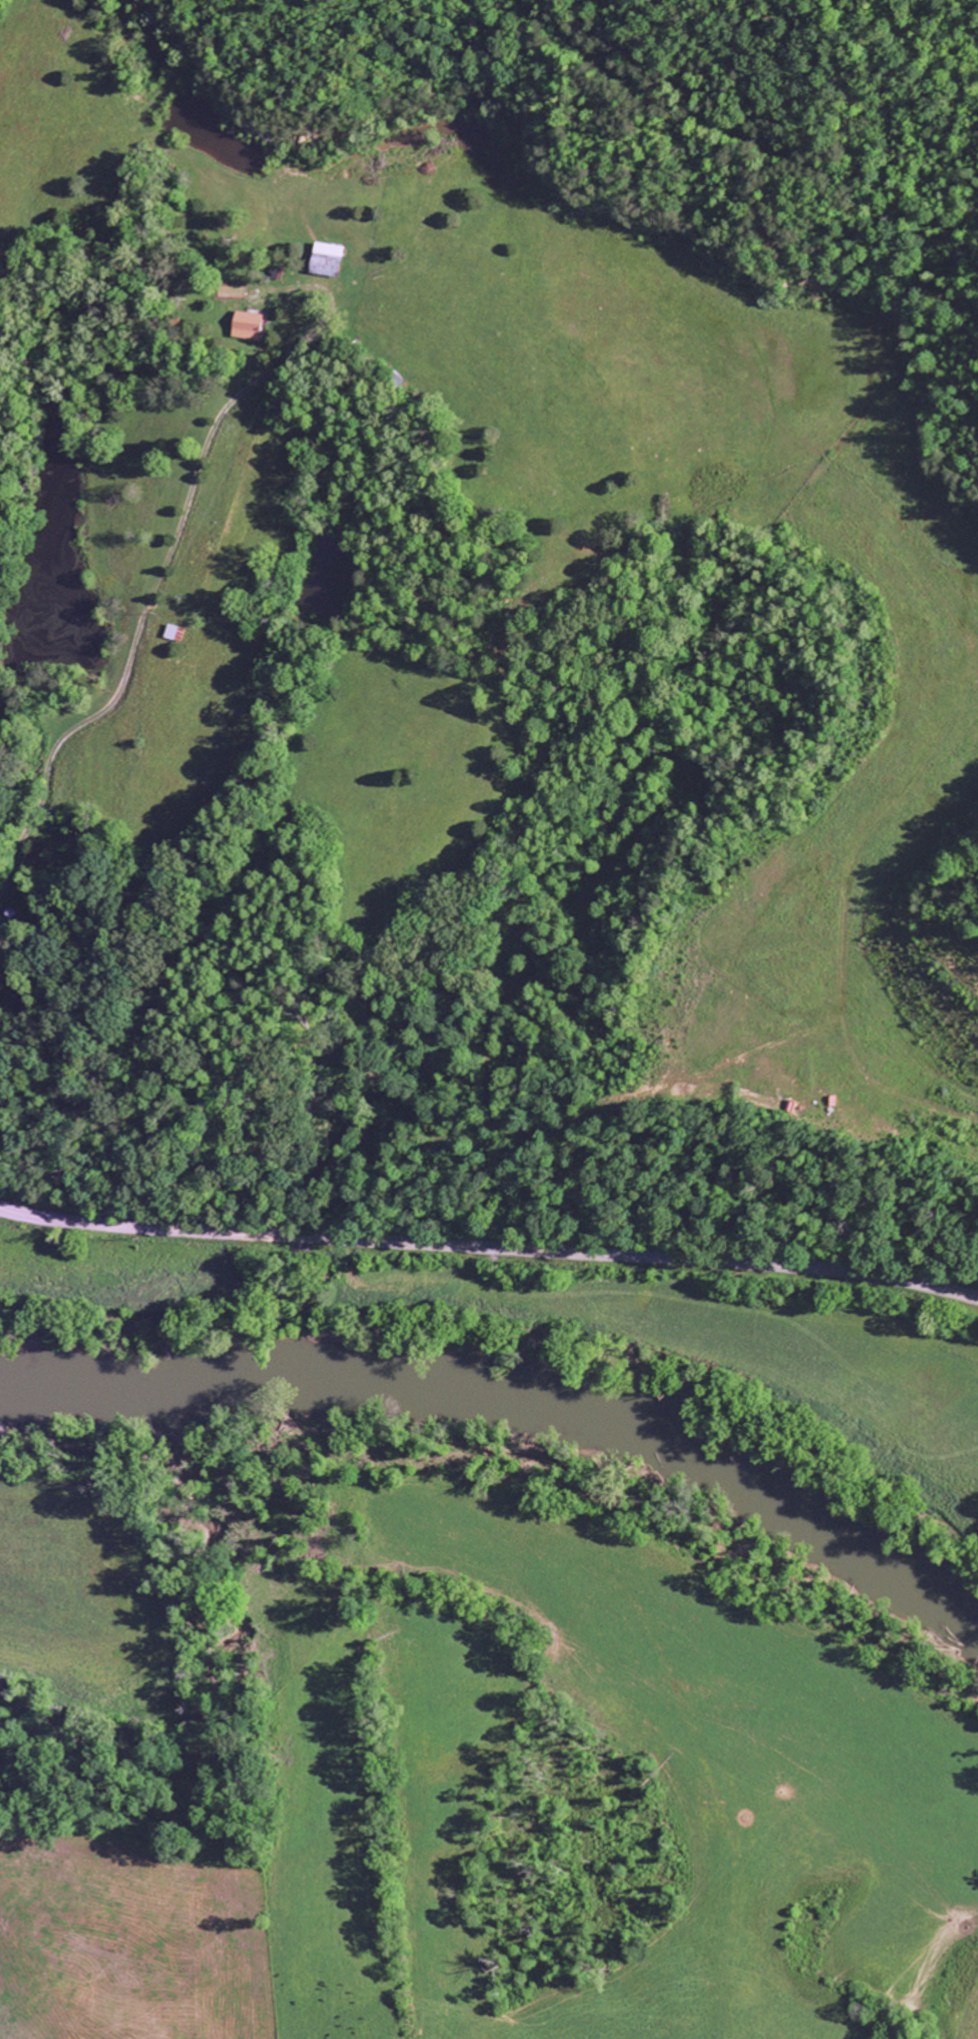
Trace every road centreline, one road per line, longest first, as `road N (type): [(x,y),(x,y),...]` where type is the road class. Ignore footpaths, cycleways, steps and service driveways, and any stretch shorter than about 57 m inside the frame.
road 1 (secondary): [(977,1299),(865,1272),(92,1226),(0,1205)]

